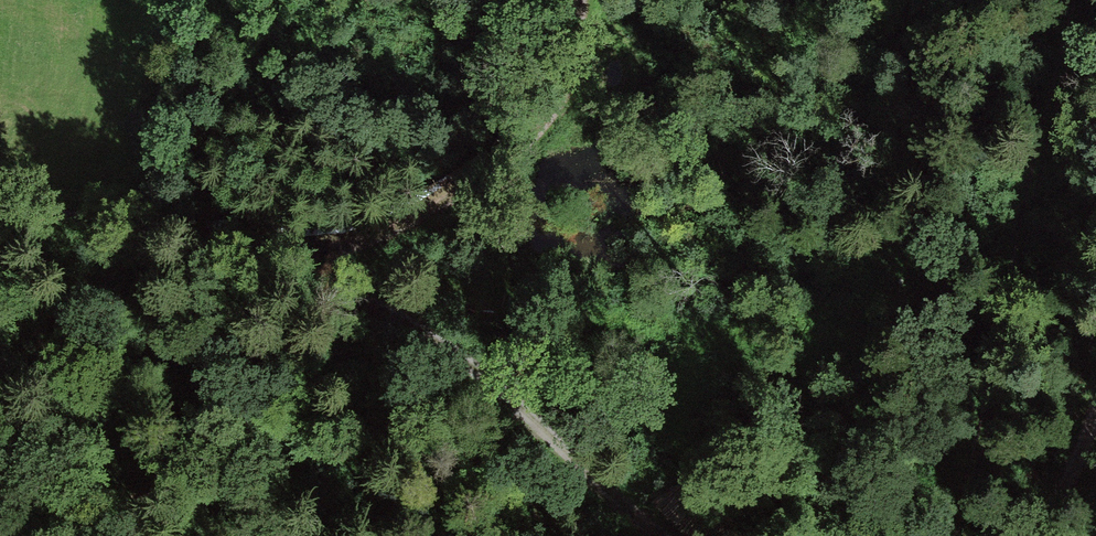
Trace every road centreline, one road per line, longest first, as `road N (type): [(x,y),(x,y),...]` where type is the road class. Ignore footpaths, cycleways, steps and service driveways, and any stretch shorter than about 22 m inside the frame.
road 1 (track): [(0,216),(292,258),(433,341),(660,535)]
road 2 (track): [(1080,0),(951,535)]
road 3 (track): [(292,258),(401,222),(455,195),(520,144),(564,95),(582,0)]
road 4 (track): [(1027,535),(1095,371)]

